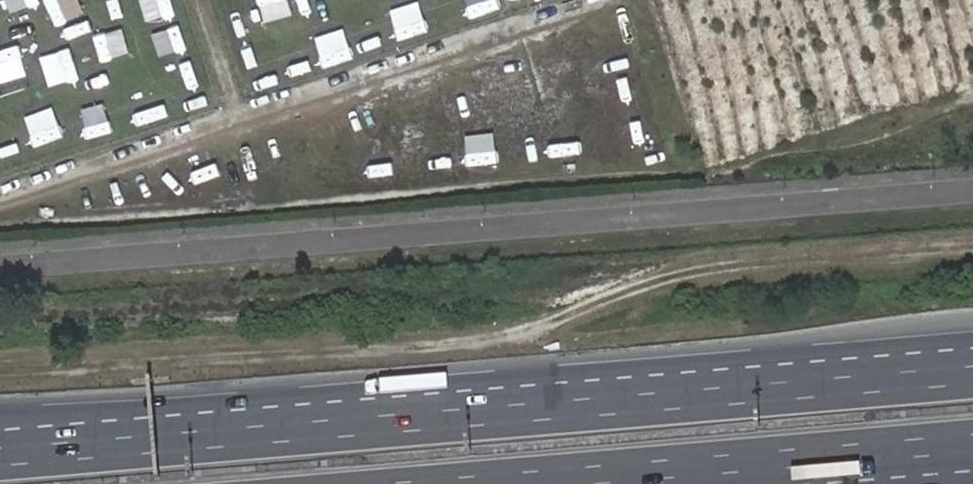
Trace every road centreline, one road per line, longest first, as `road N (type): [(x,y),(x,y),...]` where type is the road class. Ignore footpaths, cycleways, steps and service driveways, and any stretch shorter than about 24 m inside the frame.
road 1 (track): [(972,248),(688,276),(478,343),(327,337),(0,370)]
road 2 (motorway): [(972,376),(0,458)]
road 3 (residential): [(0,265),(972,189)]
road 4 (motorway): [(485,483),(972,443)]

